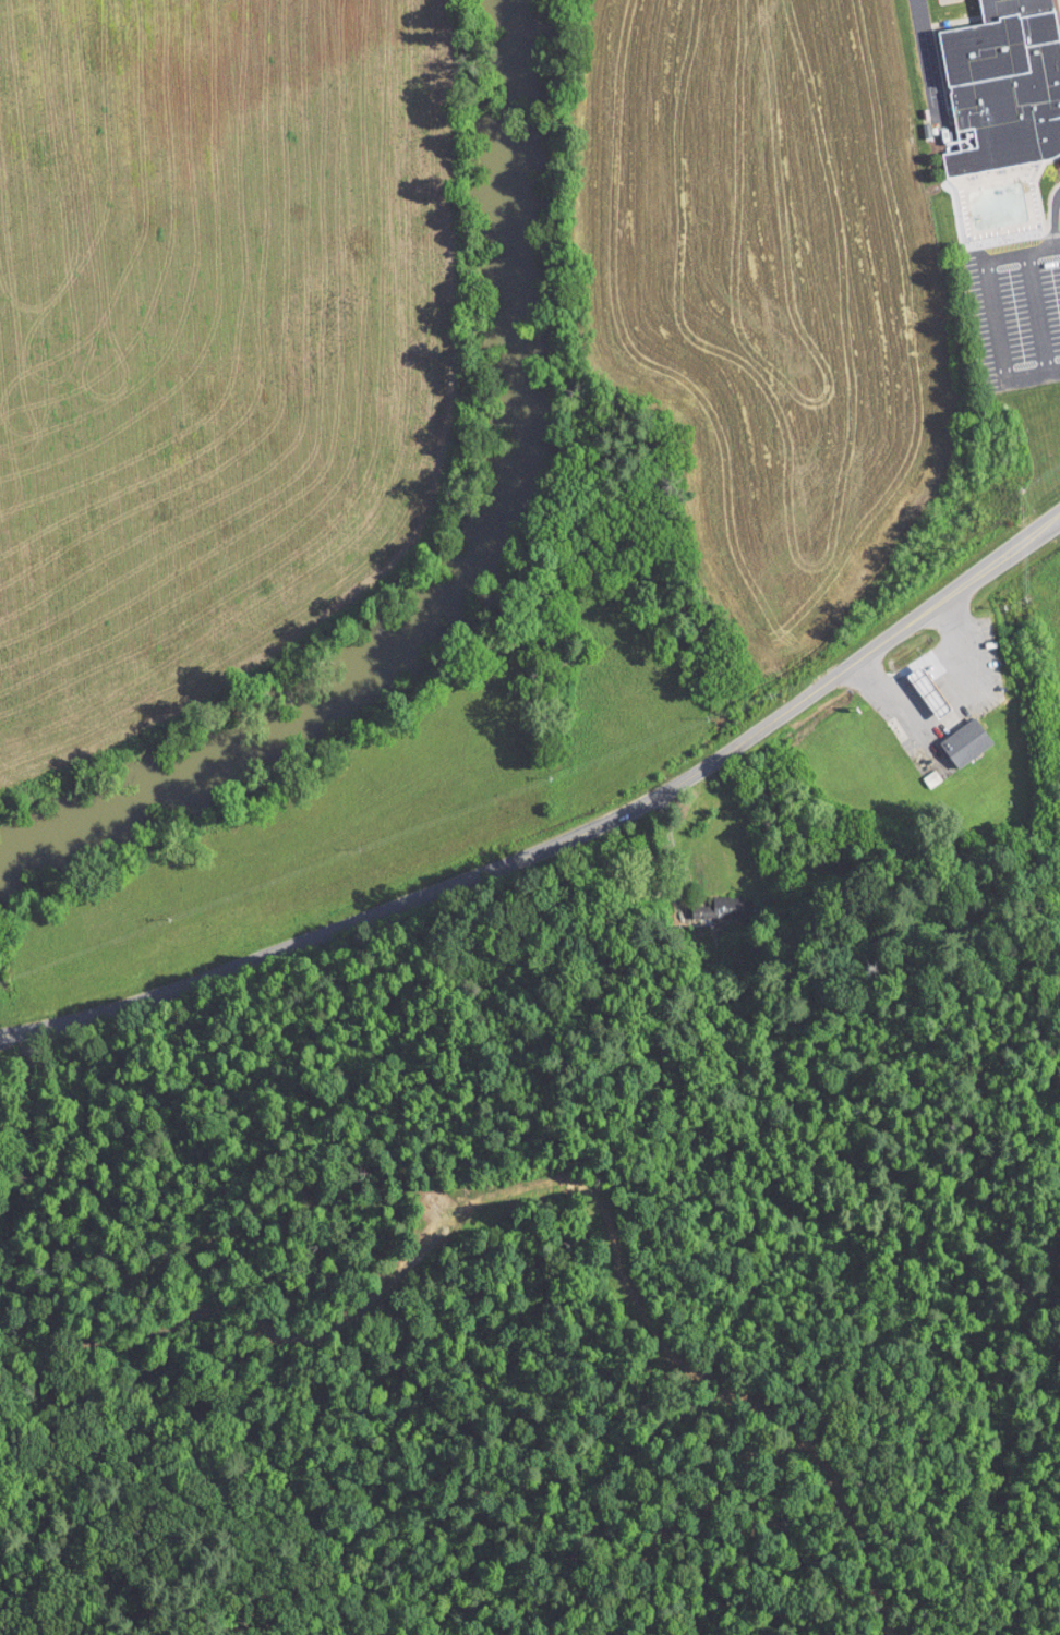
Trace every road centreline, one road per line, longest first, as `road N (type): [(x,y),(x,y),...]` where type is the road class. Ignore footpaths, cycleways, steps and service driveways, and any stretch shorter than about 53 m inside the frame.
road 1 (secondary): [(0,1035),(167,991),(617,820),(783,713),(1035,531)]

